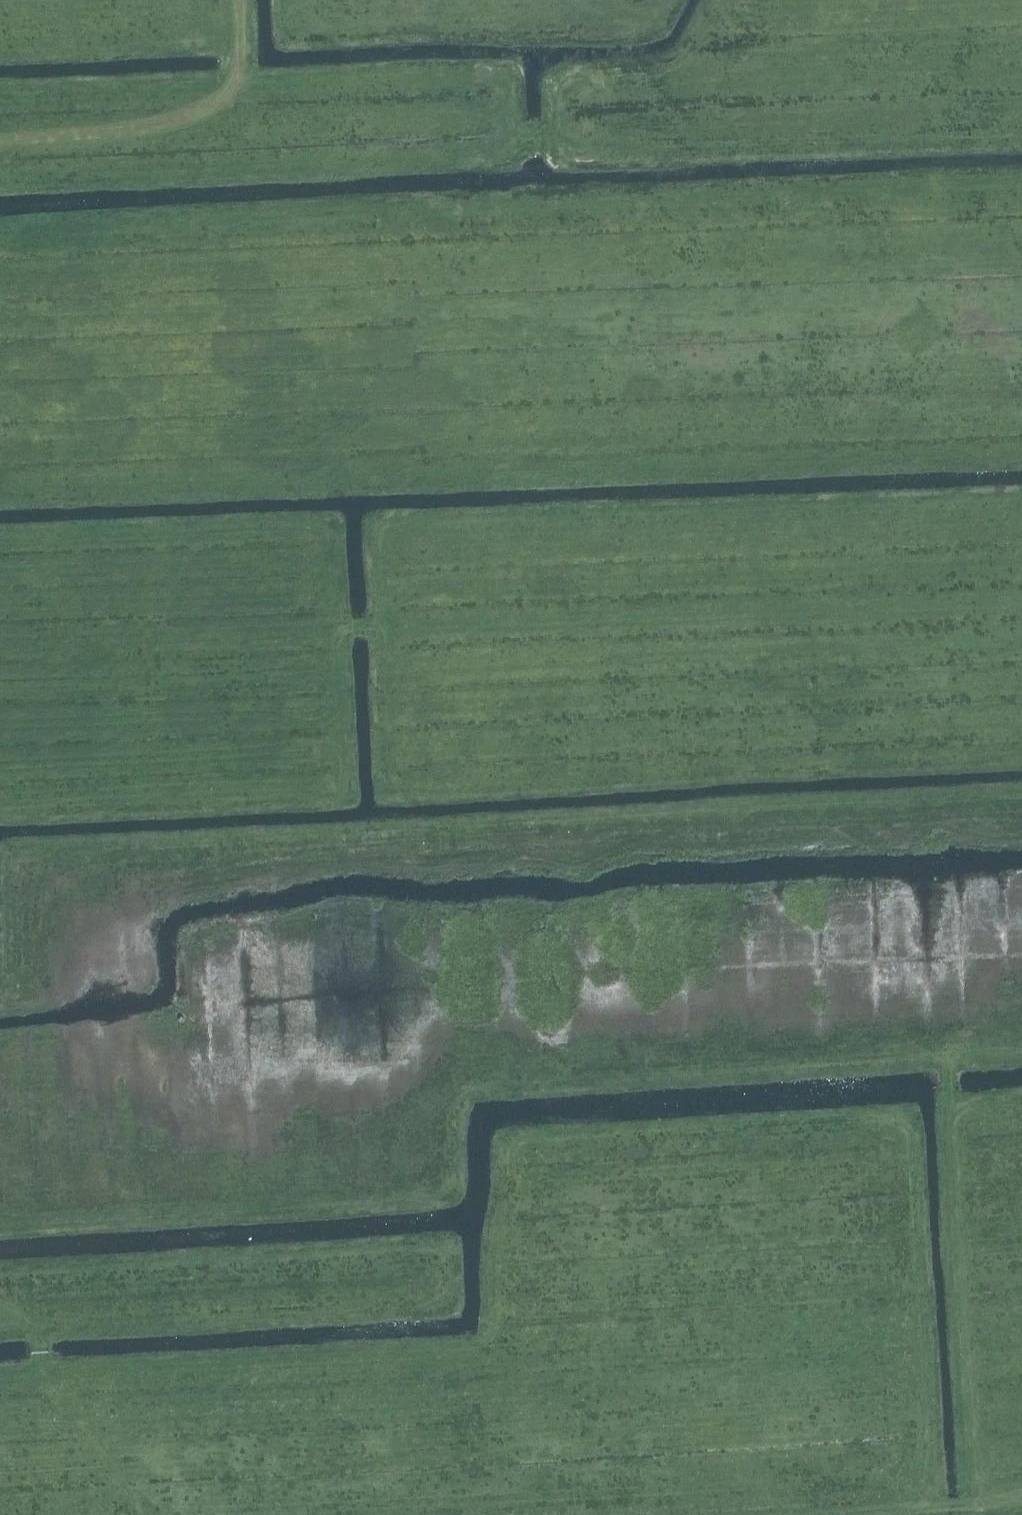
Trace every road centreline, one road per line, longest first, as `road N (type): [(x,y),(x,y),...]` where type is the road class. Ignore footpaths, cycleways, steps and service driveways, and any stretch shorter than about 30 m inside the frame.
road 1 (track): [(0,144),(174,123),(208,110),(239,80),(242,0)]
road 2 (track): [(0,1311),(39,1334),(44,1372),(149,1514)]
road 3 (track): [(785,1514),(1021,1501)]

